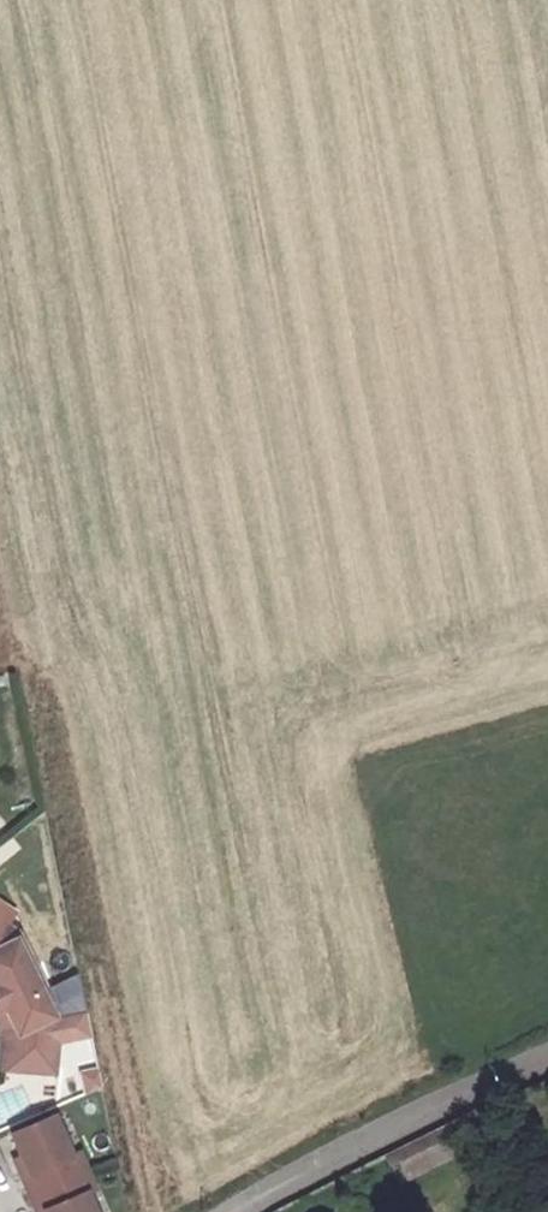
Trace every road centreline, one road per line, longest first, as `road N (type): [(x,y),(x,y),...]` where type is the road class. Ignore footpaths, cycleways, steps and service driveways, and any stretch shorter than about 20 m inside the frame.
road 1 (unclassified): [(547,1056),(429,1104),(238,1211)]

